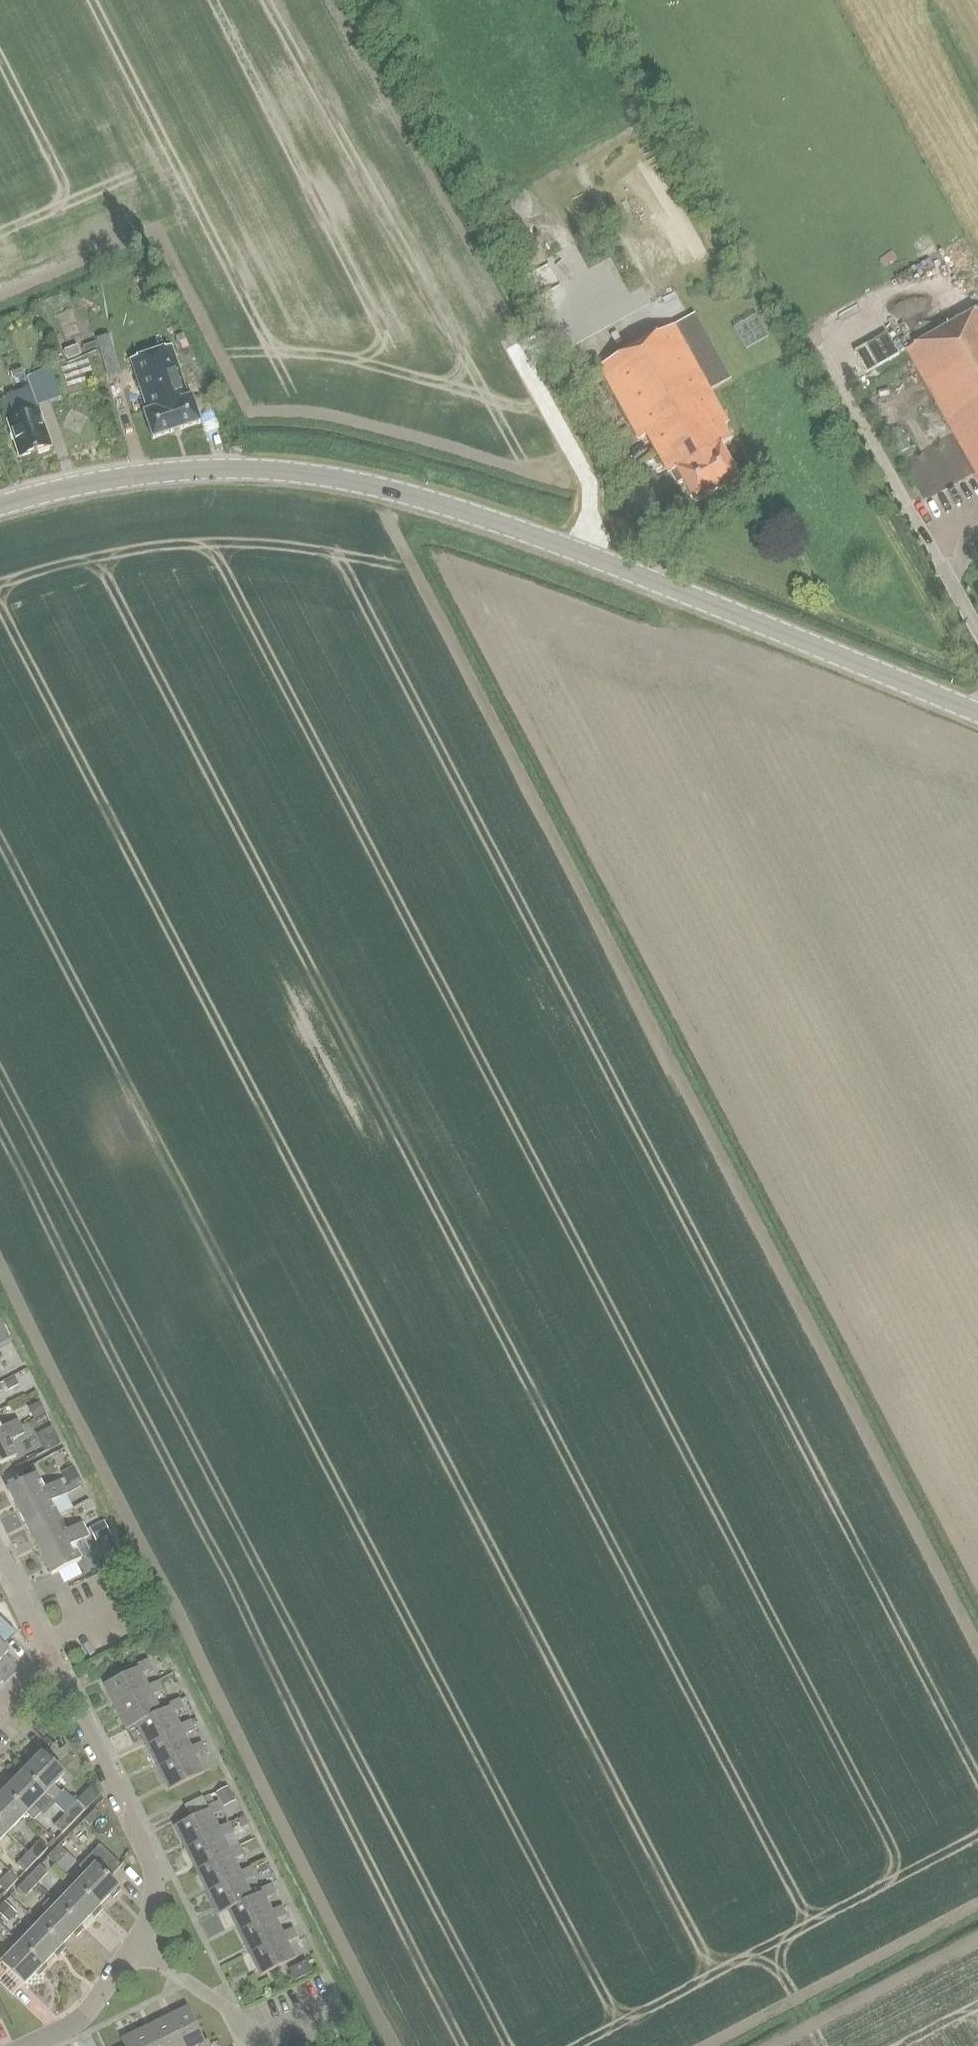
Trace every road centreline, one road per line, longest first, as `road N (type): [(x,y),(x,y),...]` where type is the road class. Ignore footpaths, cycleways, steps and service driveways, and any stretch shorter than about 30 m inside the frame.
road 1 (secondary): [(977,715),(556,546),(387,490),(225,470),(142,476),(0,507)]
road 2 (residential): [(37,2045),(71,2029),(136,1947),(153,1899),(150,1857),(47,1650)]

